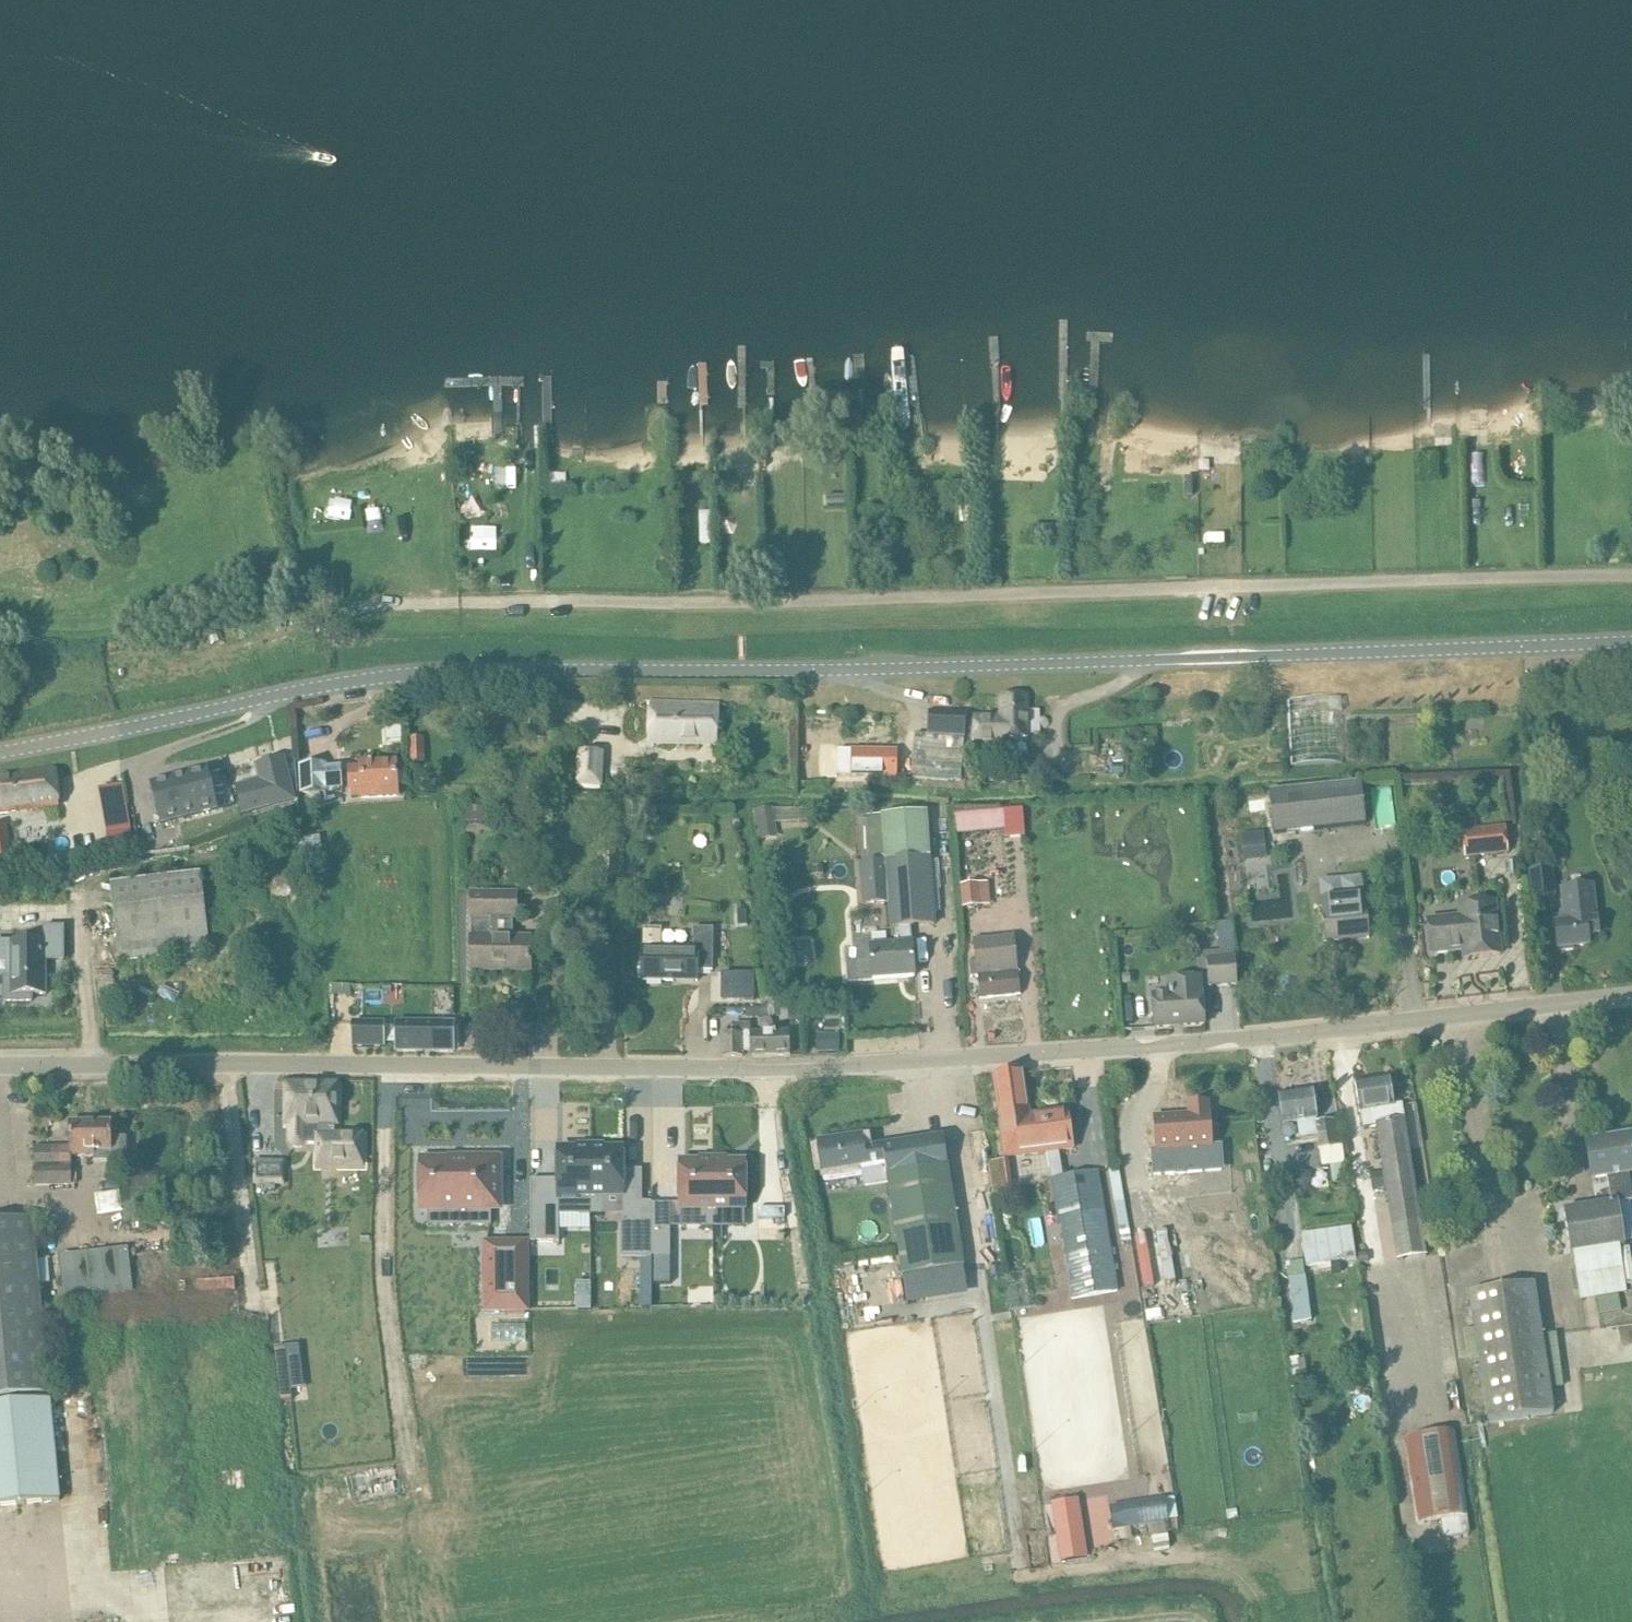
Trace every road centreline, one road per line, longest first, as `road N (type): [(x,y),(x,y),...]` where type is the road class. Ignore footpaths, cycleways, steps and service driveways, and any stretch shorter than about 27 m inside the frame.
road 1 (tertiary): [(0,752),(396,674),(865,669),(1631,640)]
road 2 (unclassified): [(0,1064),(789,1068),(1282,1034),(1631,994)]

